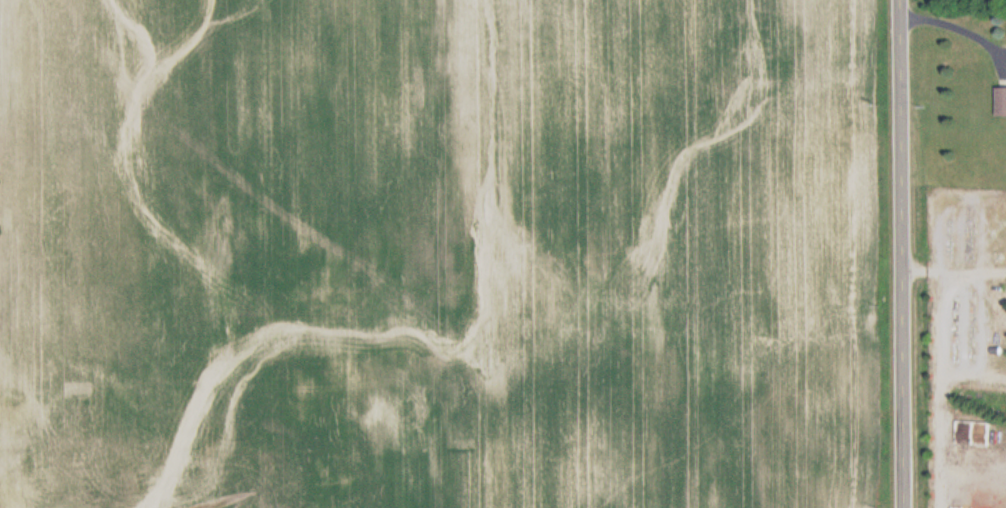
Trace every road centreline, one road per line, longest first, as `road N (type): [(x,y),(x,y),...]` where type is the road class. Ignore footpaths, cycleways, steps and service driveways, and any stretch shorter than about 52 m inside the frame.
road 1 (residential): [(905,507),(900,0)]

